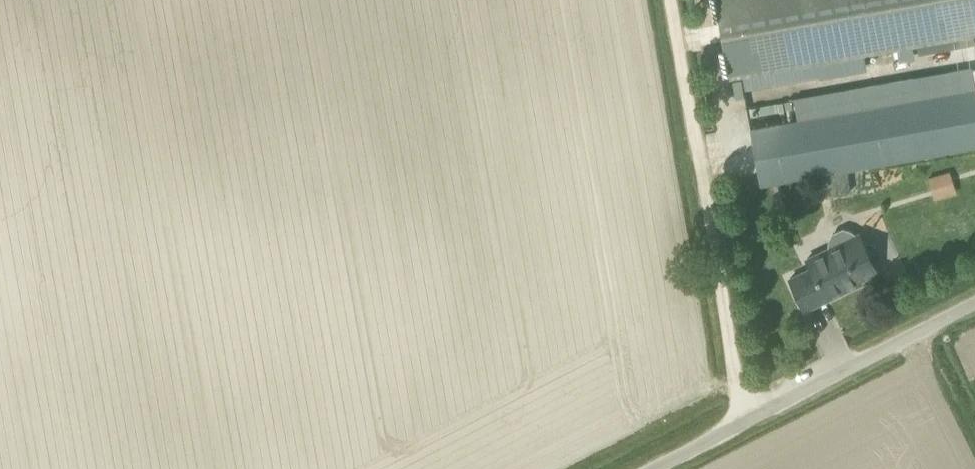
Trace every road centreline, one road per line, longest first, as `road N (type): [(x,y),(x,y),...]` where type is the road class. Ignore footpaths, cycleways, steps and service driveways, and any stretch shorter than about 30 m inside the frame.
road 1 (track): [(748,417),(667,0)]
road 2 (unclassified): [(646,468),(974,303)]

